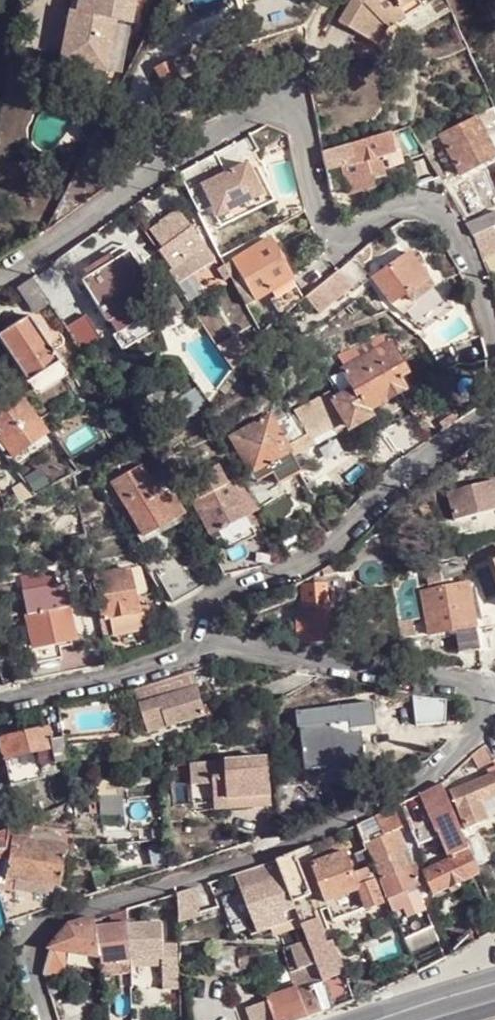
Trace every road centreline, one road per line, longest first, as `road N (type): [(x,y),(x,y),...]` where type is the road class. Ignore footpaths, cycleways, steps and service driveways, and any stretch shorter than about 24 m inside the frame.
road 1 (residential): [(210,649),(239,643),(477,684),(490,699),(490,723),(414,784),(287,845),(41,925),(33,949),(47,1019)]
road 2 (residential): [(494,317),(460,235),(420,203),(384,213),(349,248),(335,245),(301,113),(282,101),(259,104),(0,275)]
road 3 (residential): [(210,649),(203,624),(214,601),(337,542),(405,475),(494,411)]
road 4 (residential): [(0,702),(116,683),(210,649)]

